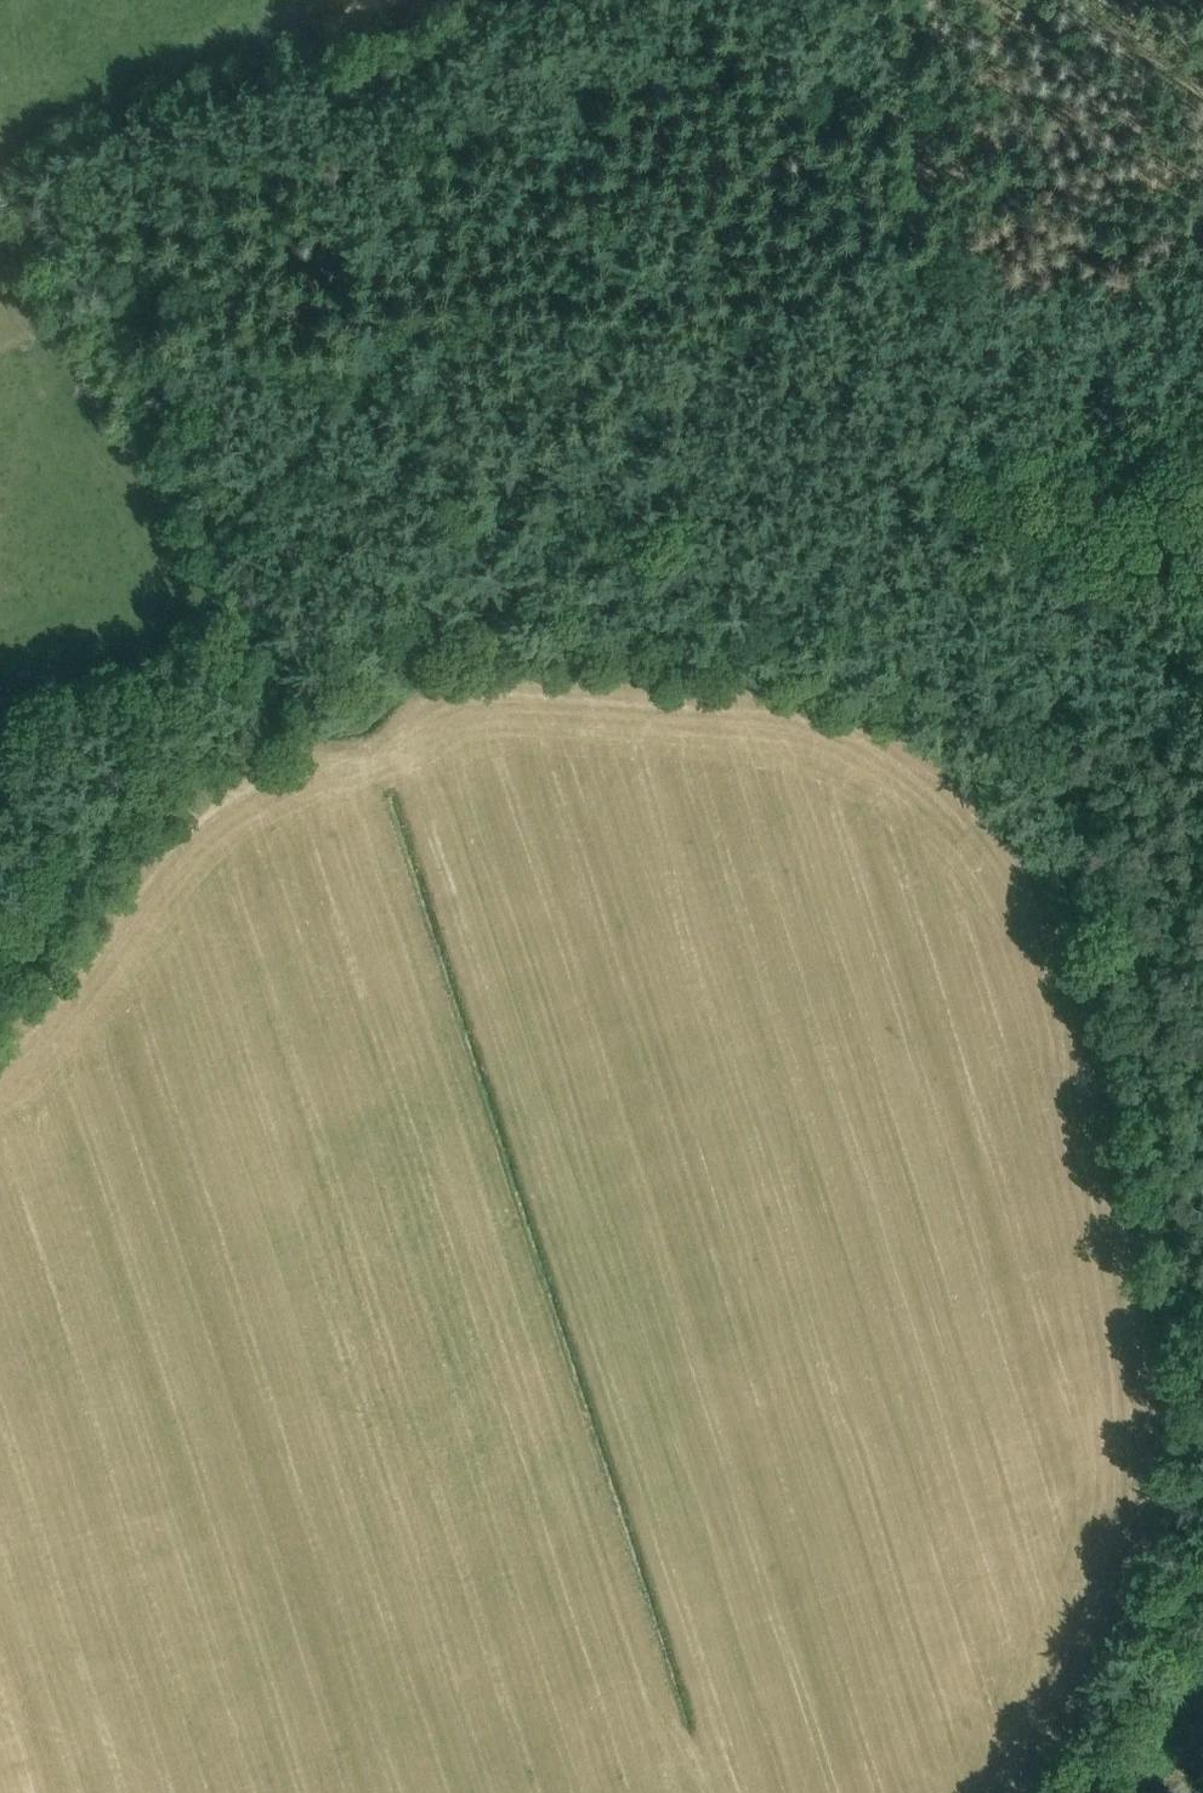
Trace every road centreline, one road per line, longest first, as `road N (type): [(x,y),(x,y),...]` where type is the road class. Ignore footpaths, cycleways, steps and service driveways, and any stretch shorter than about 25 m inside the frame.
road 1 (track): [(1202,729),(1151,675),(898,511),(874,455),(864,370),(877,88),(842,0)]
road 2 (track): [(1071,1792),(1109,1713),(1202,1445)]

